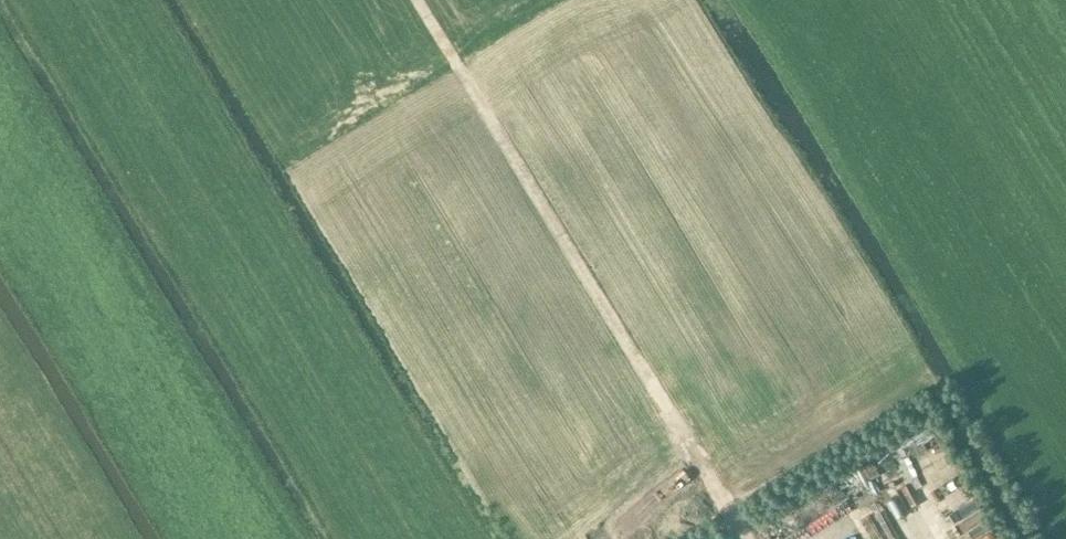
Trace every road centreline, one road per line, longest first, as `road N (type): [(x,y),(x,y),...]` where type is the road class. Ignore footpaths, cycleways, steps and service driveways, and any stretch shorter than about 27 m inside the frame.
road 1 (track): [(745,538),(418,0)]

